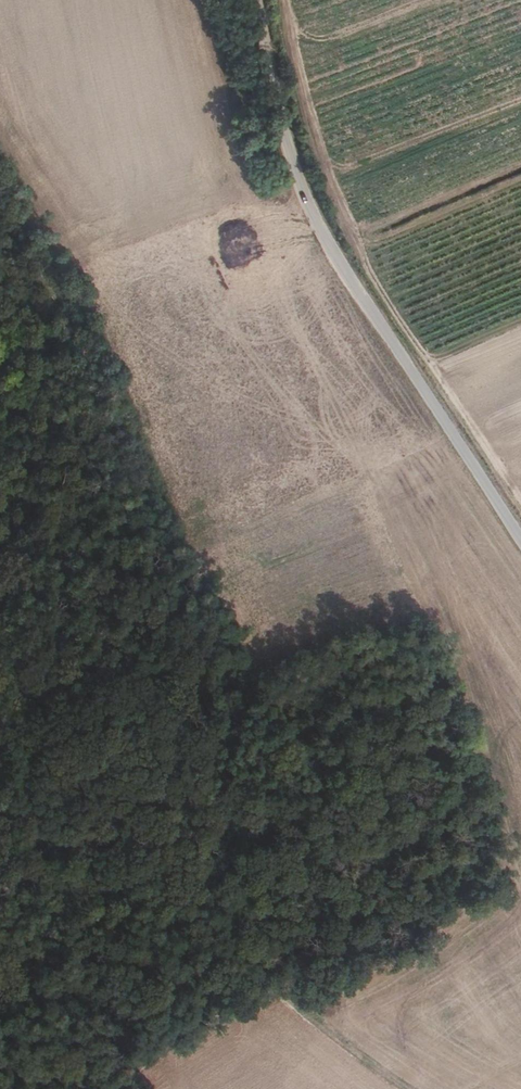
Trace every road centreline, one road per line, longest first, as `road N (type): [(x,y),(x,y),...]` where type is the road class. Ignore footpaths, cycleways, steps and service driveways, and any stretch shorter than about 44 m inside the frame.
road 1 (unclassified): [(253,0),(288,163),(325,242),(520,537)]
road 2 (track): [(0,873),(26,905),(119,951),(156,963),(232,966),(398,1088)]

